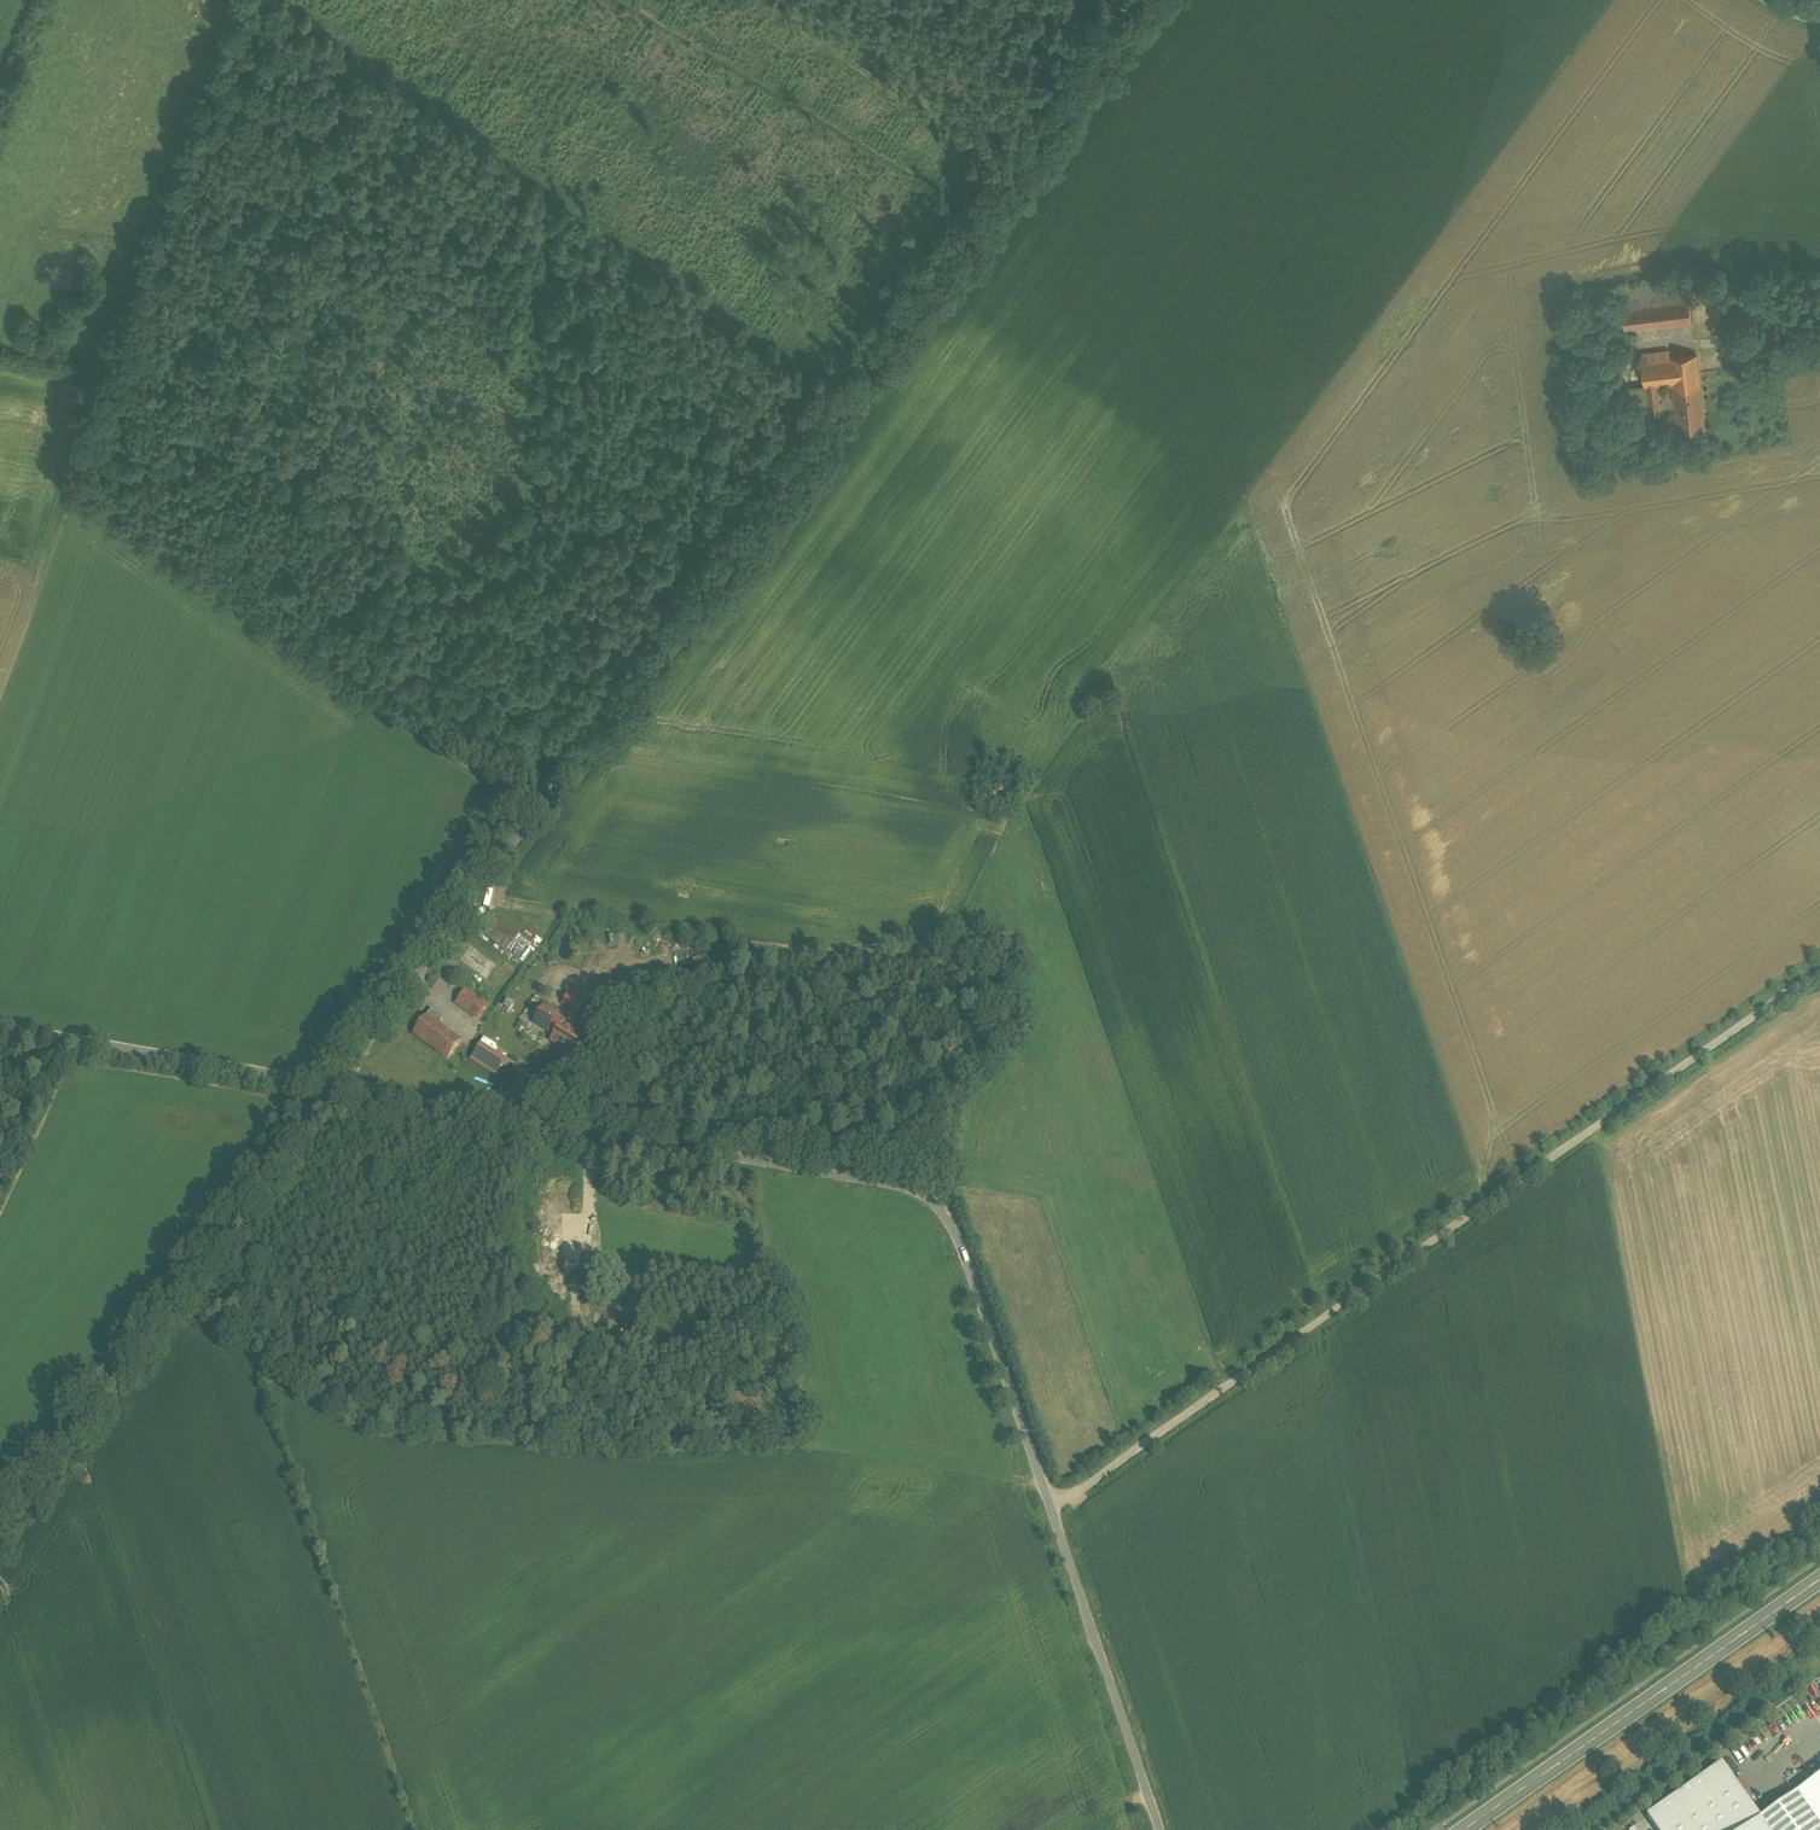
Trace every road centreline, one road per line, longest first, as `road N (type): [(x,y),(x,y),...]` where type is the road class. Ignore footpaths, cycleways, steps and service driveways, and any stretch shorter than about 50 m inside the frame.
road 1 (unclassified): [(336,1088),(1155,0)]
road 2 (unclassified): [(336,1088),(901,1170),(950,1208),(1168,1829)]
road 3 (track): [(1055,1497),(1819,961)]
road 4 (unclassified): [(0,1540),(336,1088)]
road 5 (secondary): [(1465,1829),(1819,1580)]
road 6 (unclassified): [(0,1028),(336,1088)]

